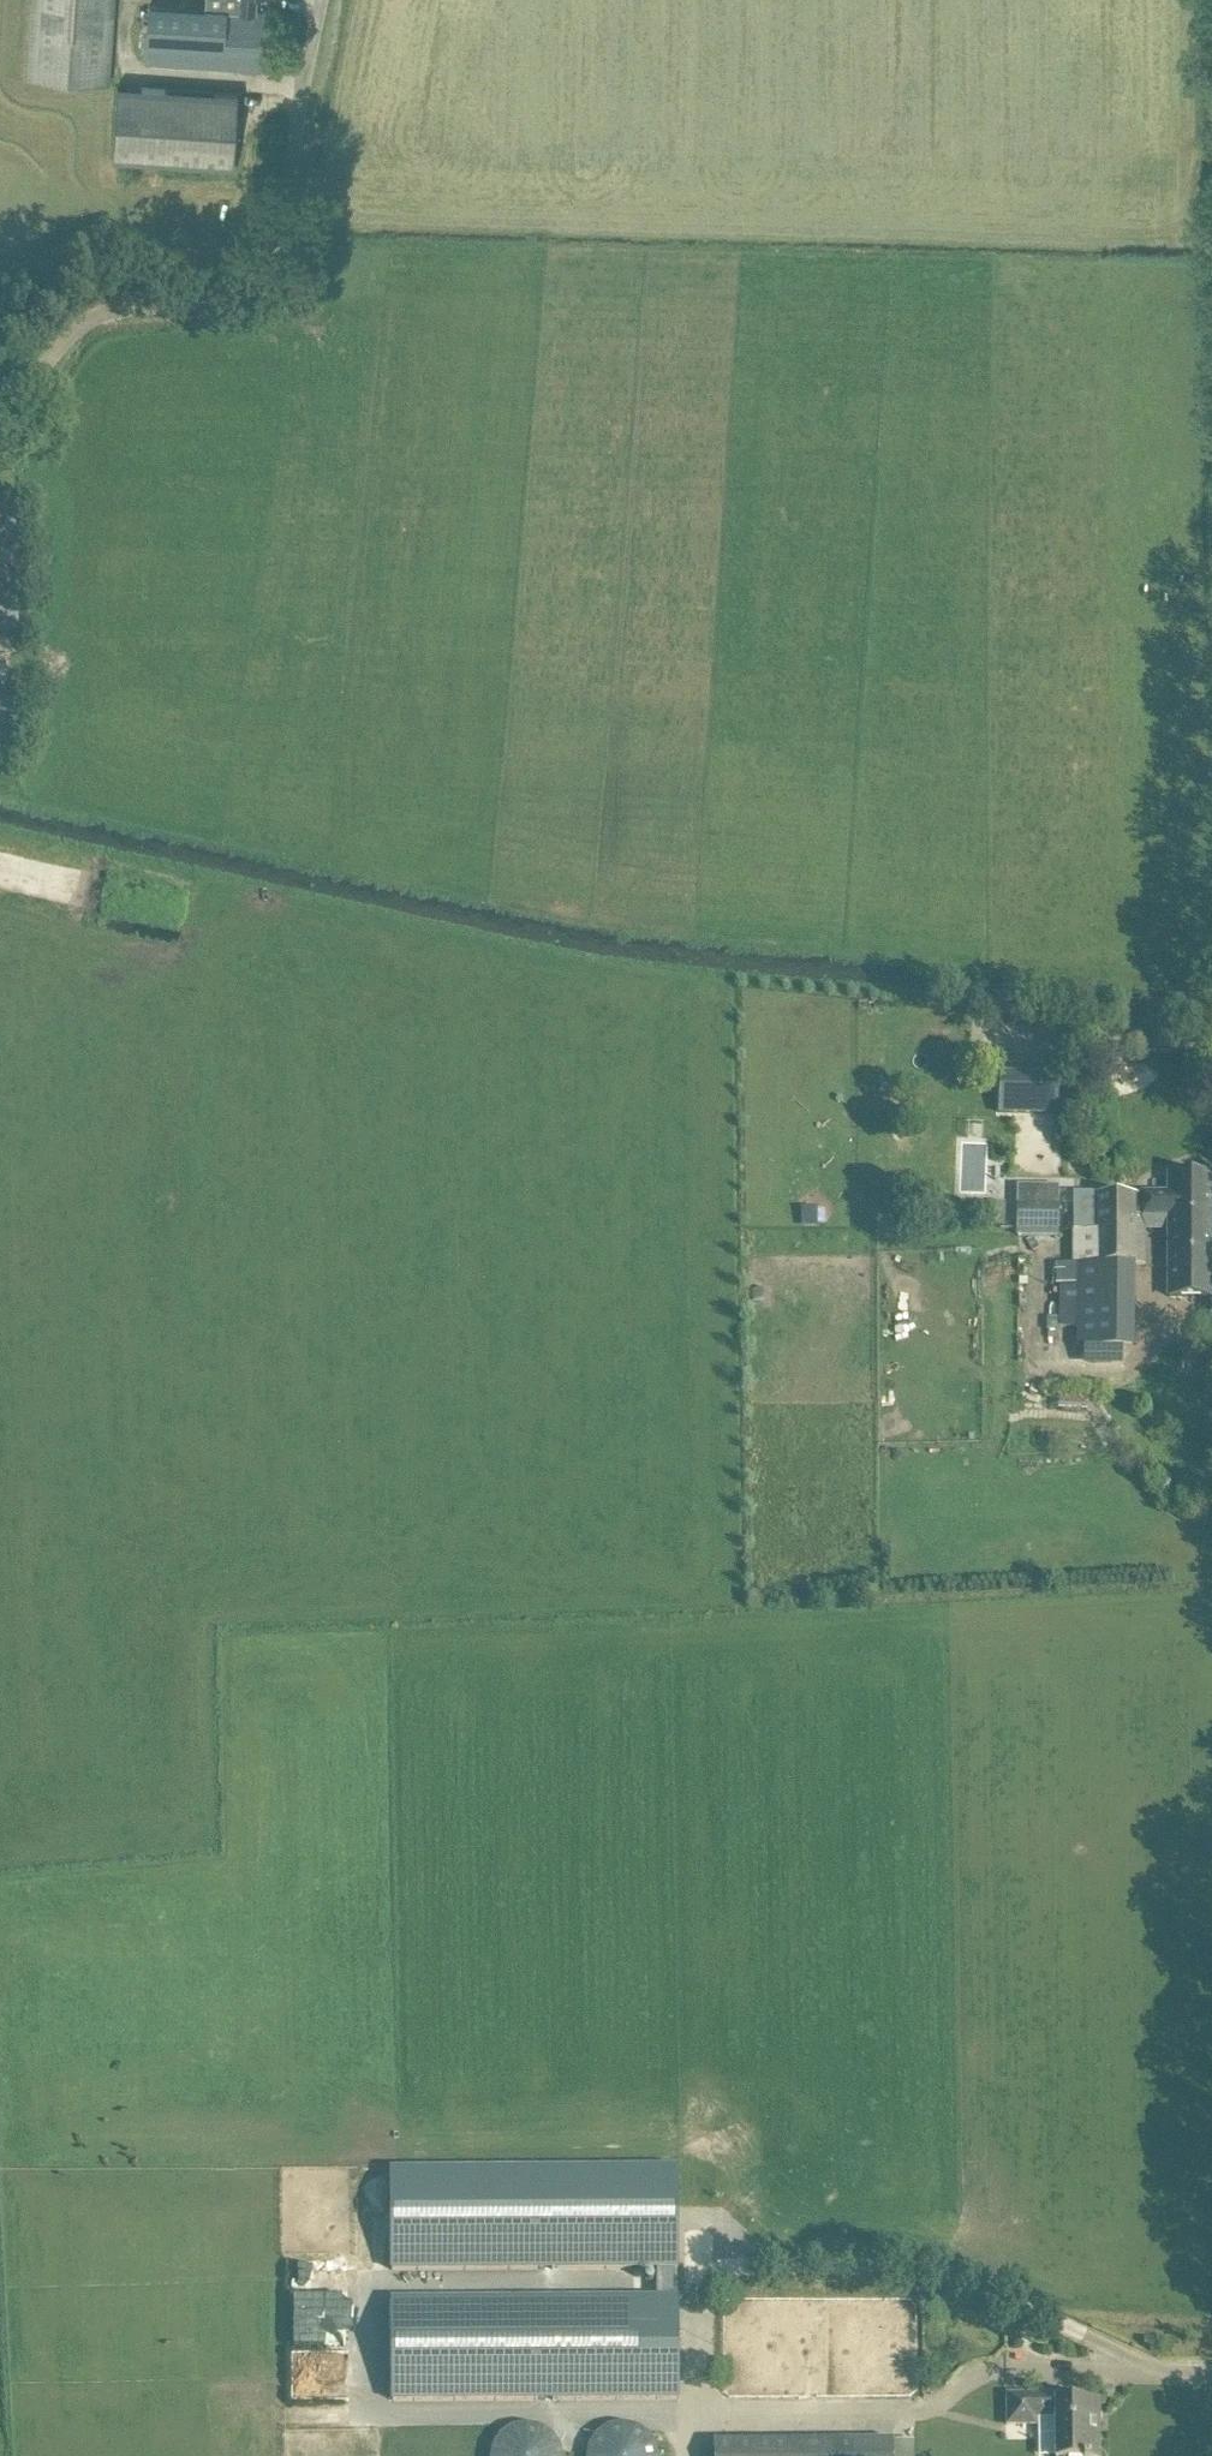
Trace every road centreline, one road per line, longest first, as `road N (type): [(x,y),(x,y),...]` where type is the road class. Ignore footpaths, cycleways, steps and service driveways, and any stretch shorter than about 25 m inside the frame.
road 1 (unclassified): [(0,408),(71,334),(111,313),(230,302),(257,286),(270,254),(320,0)]

